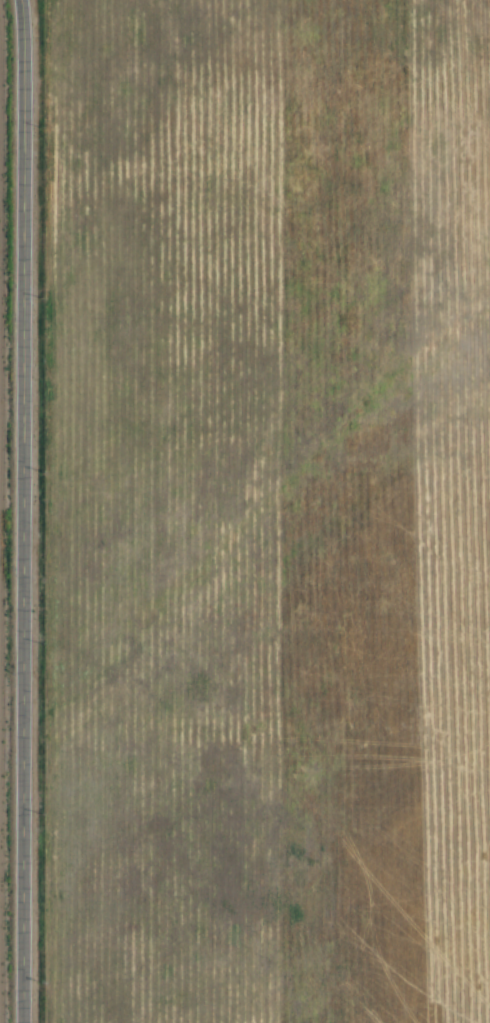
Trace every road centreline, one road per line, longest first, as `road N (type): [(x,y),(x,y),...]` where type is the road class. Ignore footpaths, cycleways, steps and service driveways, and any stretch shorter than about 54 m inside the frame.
road 1 (residential): [(29,1022),(24,0)]

